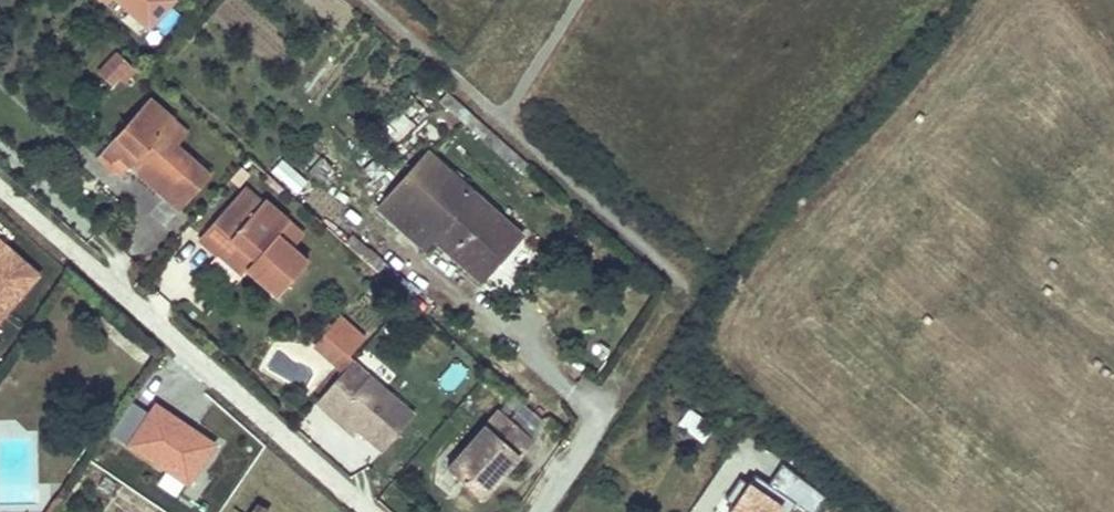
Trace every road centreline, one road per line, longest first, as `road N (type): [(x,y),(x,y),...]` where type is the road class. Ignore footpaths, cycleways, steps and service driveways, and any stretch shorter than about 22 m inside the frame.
road 1 (residential): [(376,511),(0,185)]

